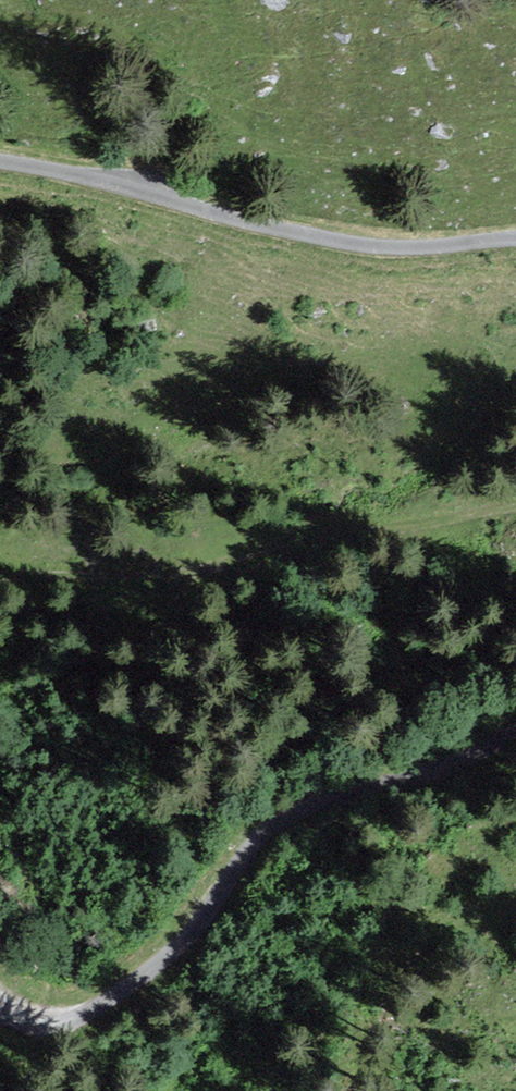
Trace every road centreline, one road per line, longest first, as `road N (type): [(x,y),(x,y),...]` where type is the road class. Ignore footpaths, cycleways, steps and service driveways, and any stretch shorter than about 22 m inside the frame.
road 1 (unclassified): [(0,1011),(48,1025),(81,1016),(173,950),(283,818),(353,783),(515,728)]
road 2 (unclassified): [(0,162),(347,243),(427,247),(515,239)]
road 3 (track): [(0,580),(189,576),(235,559),(515,506)]

